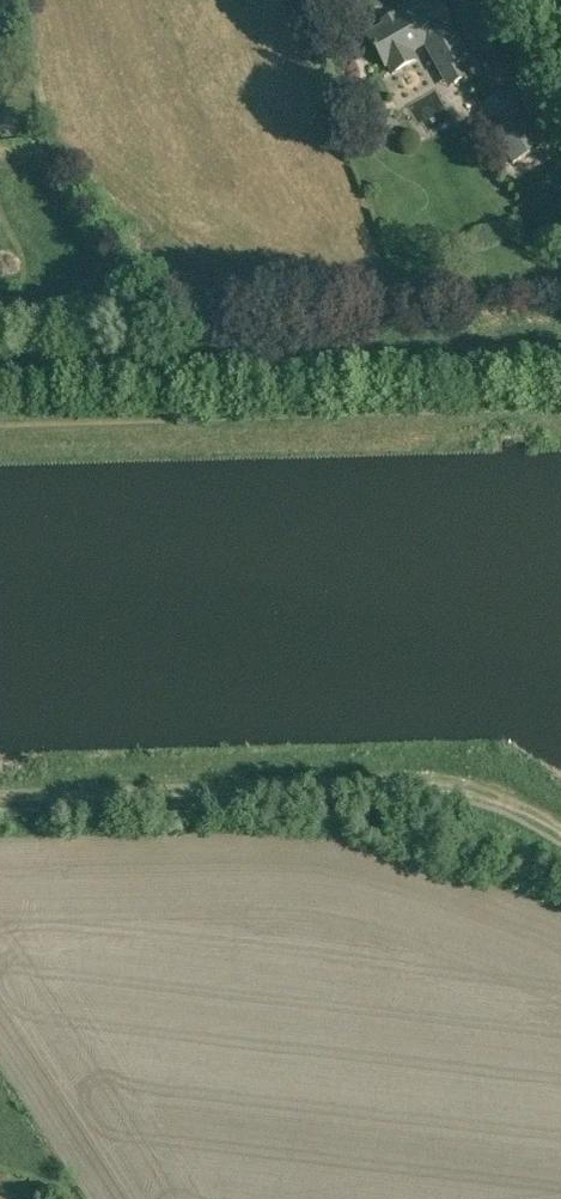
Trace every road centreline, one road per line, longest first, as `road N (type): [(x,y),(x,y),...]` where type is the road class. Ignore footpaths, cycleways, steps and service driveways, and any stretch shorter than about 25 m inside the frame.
road 1 (track): [(560,822),(516,795),(442,777),(0,789)]

